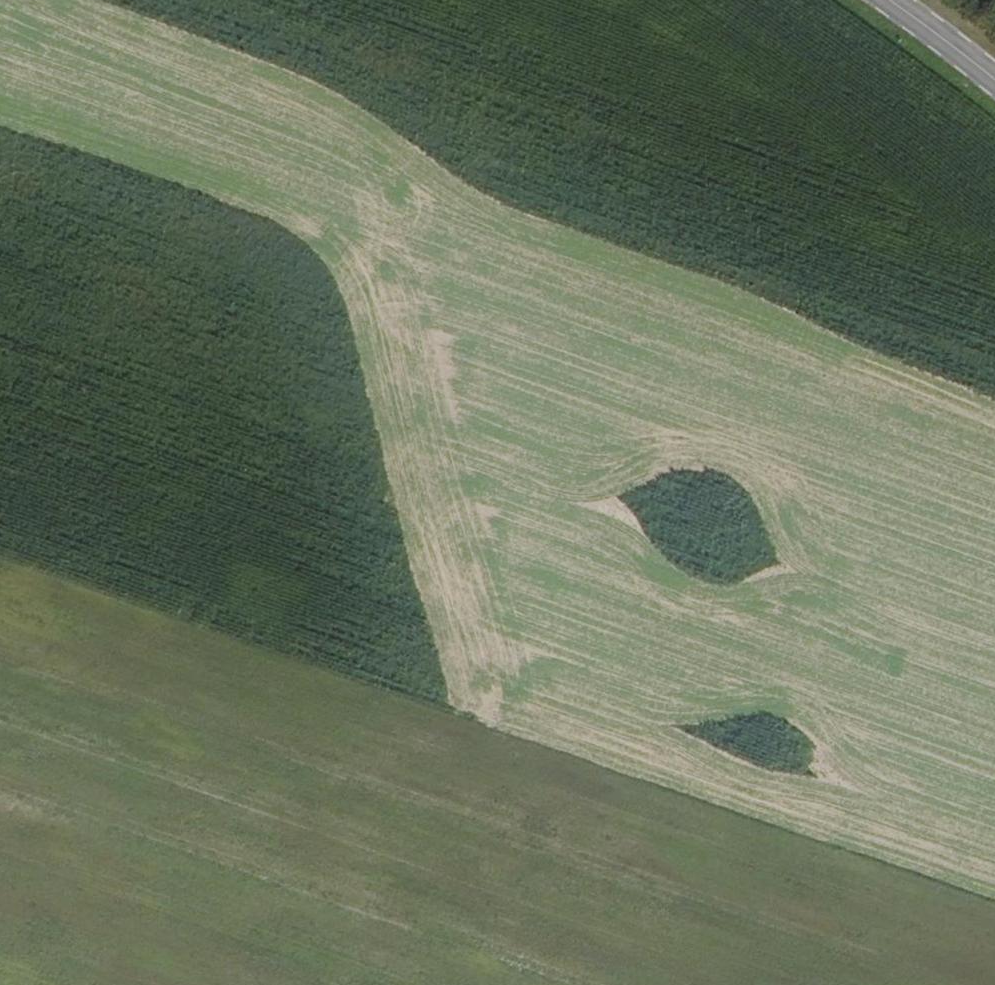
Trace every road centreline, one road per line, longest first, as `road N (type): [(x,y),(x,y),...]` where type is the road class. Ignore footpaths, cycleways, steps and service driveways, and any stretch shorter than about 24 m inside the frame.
road 1 (tertiary): [(994,85),(884,0)]

